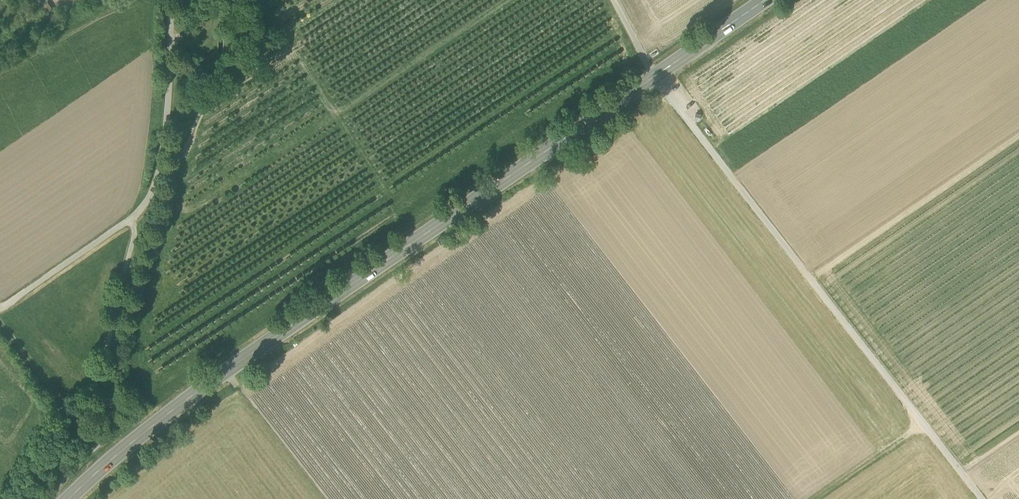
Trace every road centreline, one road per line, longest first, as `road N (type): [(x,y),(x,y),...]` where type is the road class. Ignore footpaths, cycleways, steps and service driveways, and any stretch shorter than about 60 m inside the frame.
road 1 (primary): [(764,0),(226,370),(68,498)]
road 2 (track): [(614,0),(653,75),(982,498)]
road 3 (unclassified): [(136,216),(151,196),(169,0)]
road 4 (track): [(0,307),(136,216)]
road 5 (track): [(818,498),(925,425)]

